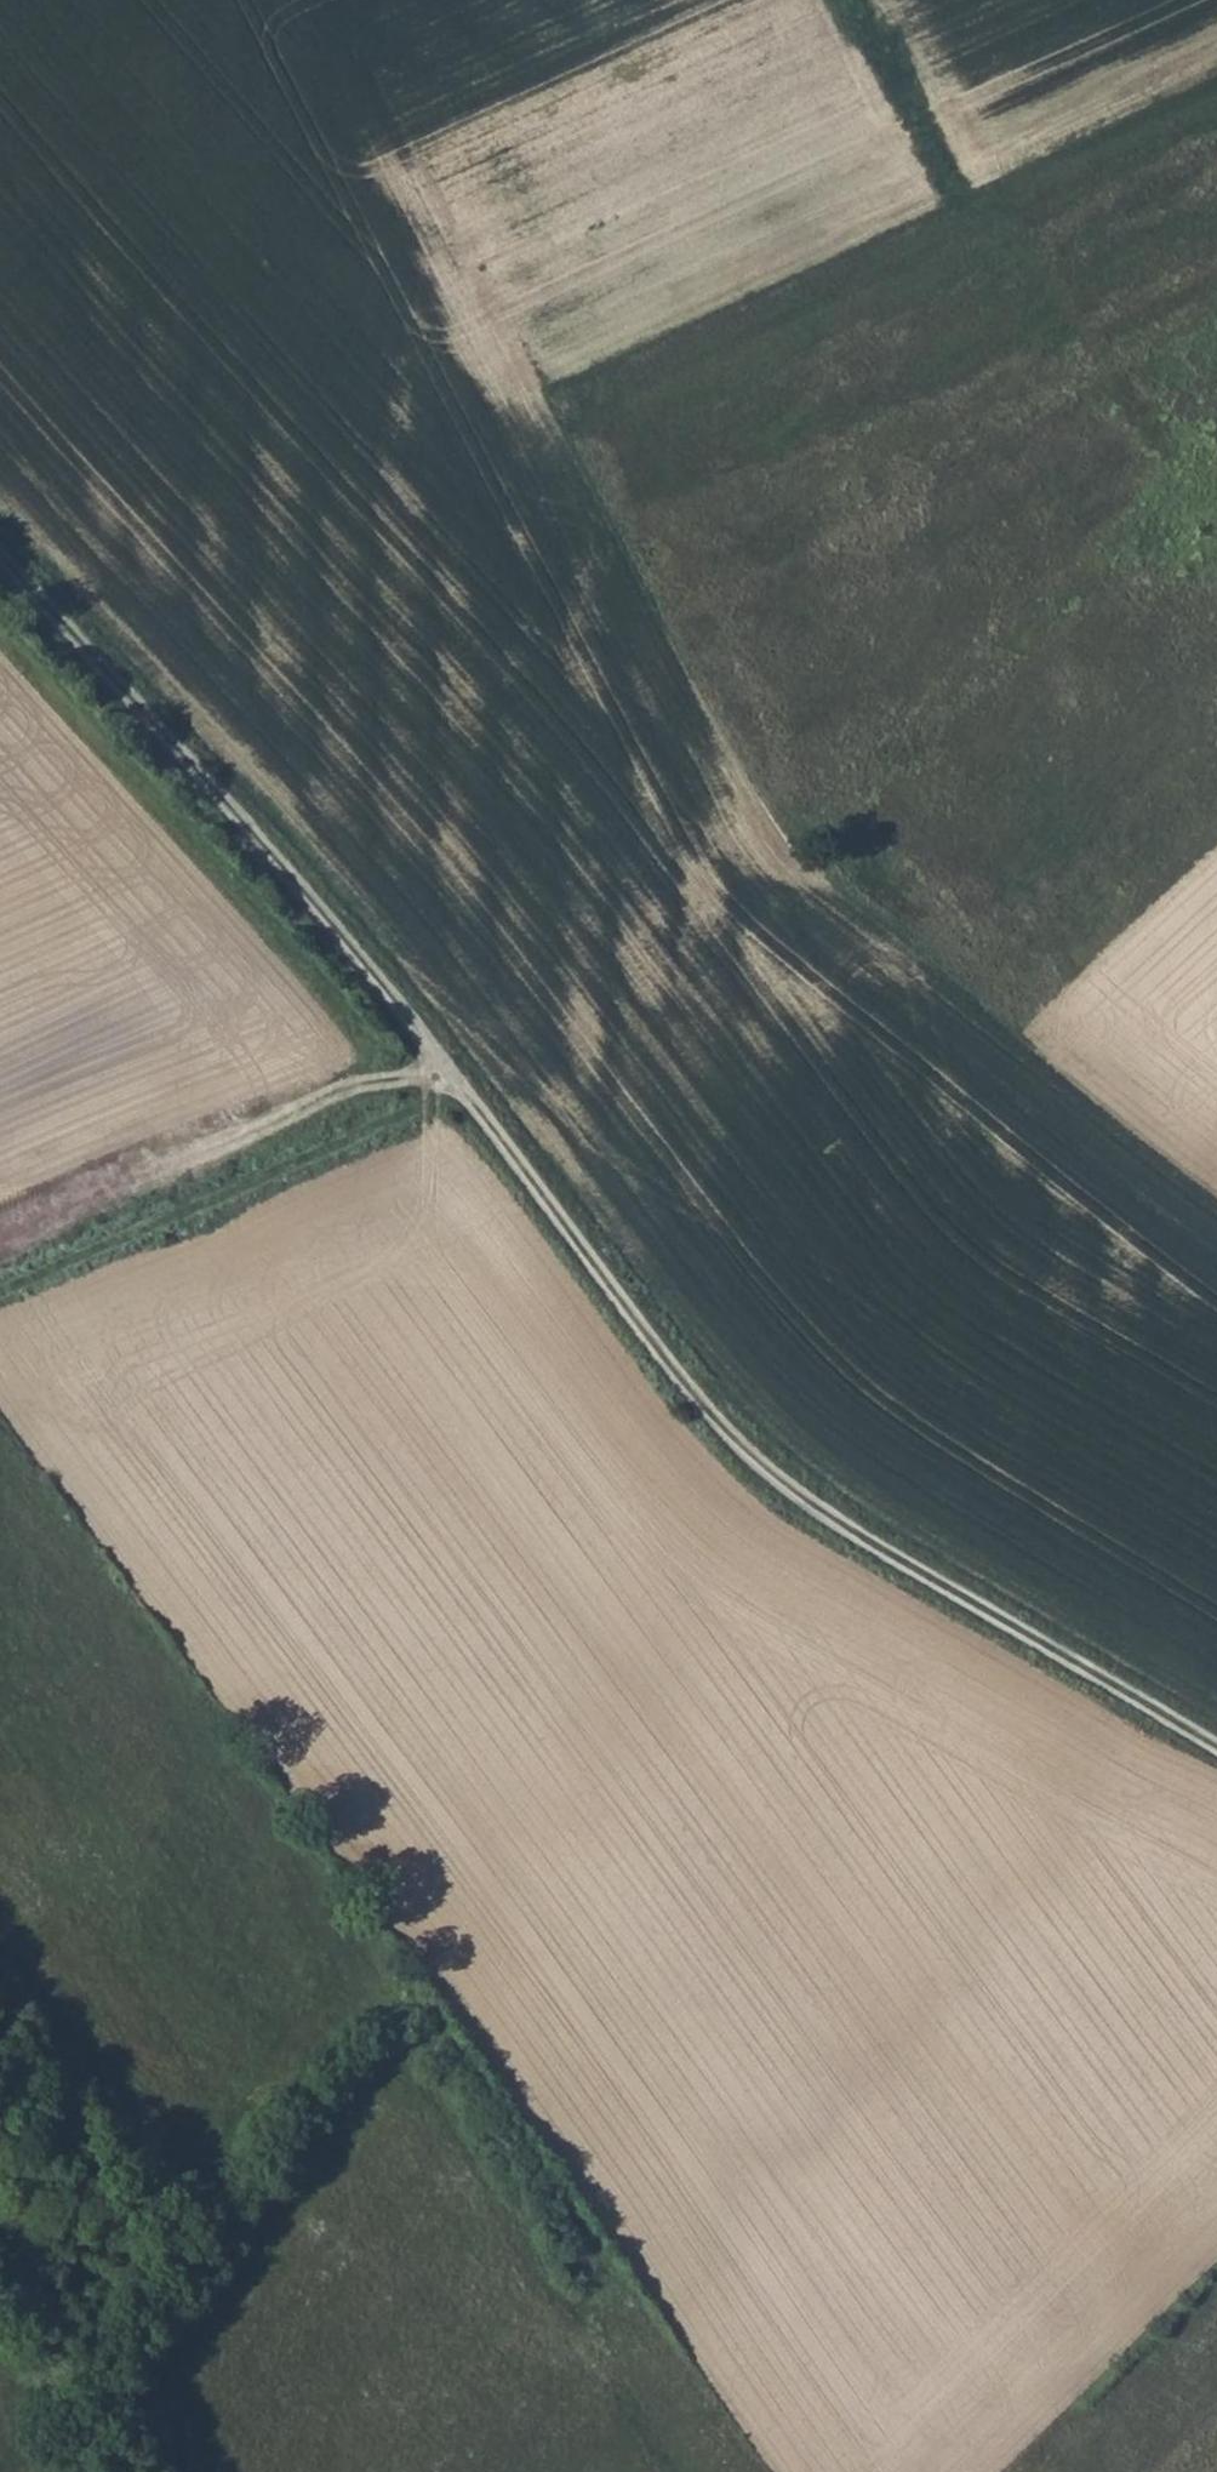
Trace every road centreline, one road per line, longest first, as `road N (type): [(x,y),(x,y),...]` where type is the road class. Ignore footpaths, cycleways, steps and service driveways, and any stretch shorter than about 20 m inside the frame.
road 1 (track): [(0,556),(355,954),(657,1352),(750,1460),(834,1523),(1216,1749)]
road 2 (track): [(1216,509),(907,71),(871,0)]

